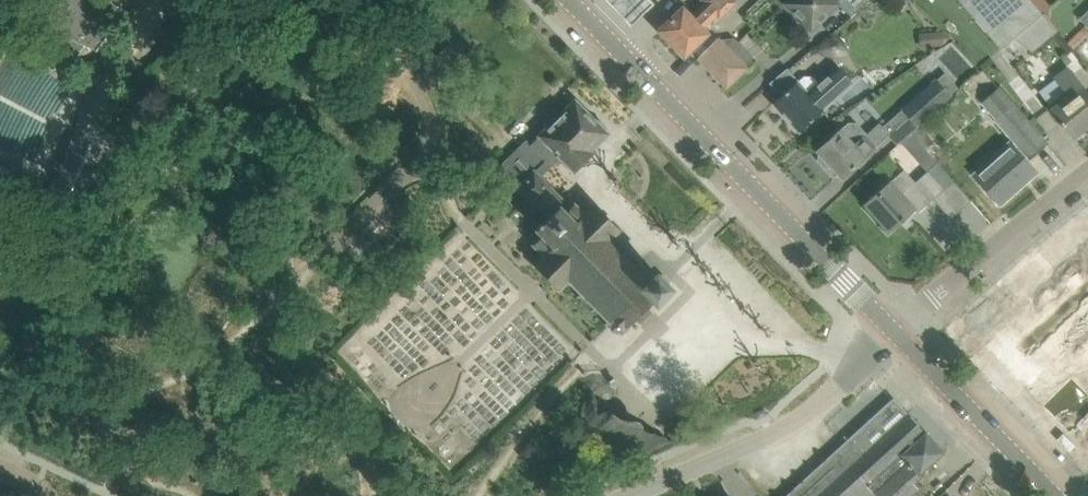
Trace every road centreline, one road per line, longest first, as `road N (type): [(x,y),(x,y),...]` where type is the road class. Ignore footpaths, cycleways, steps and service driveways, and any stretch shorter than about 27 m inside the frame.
road 1 (tertiary): [(896,332),(568,0)]
road 2 (unclassified): [(632,495),(775,436),(838,391),(896,332)]
road 3 (residential): [(896,332),(1087,169)]
road 4 (tertiary): [(1054,495),(896,332)]

